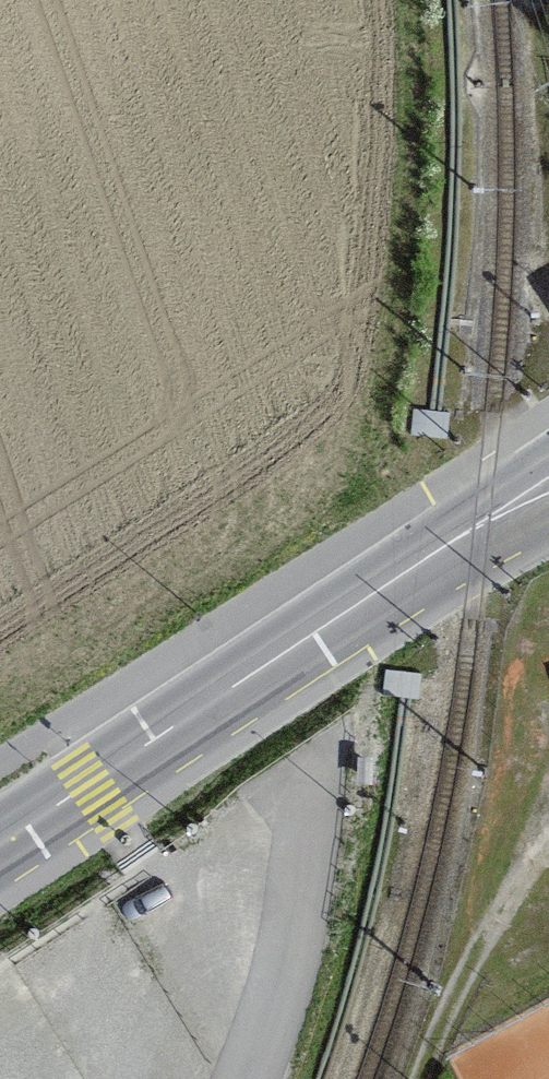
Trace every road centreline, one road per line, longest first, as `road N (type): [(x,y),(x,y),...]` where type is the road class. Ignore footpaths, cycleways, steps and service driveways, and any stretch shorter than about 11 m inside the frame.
road 1 (secondary): [(0,843),(548,480)]
road 2 (track): [(398,580),(367,489),(403,227),(410,0)]
road 3 (track): [(548,848),(459,967),(420,1078)]

